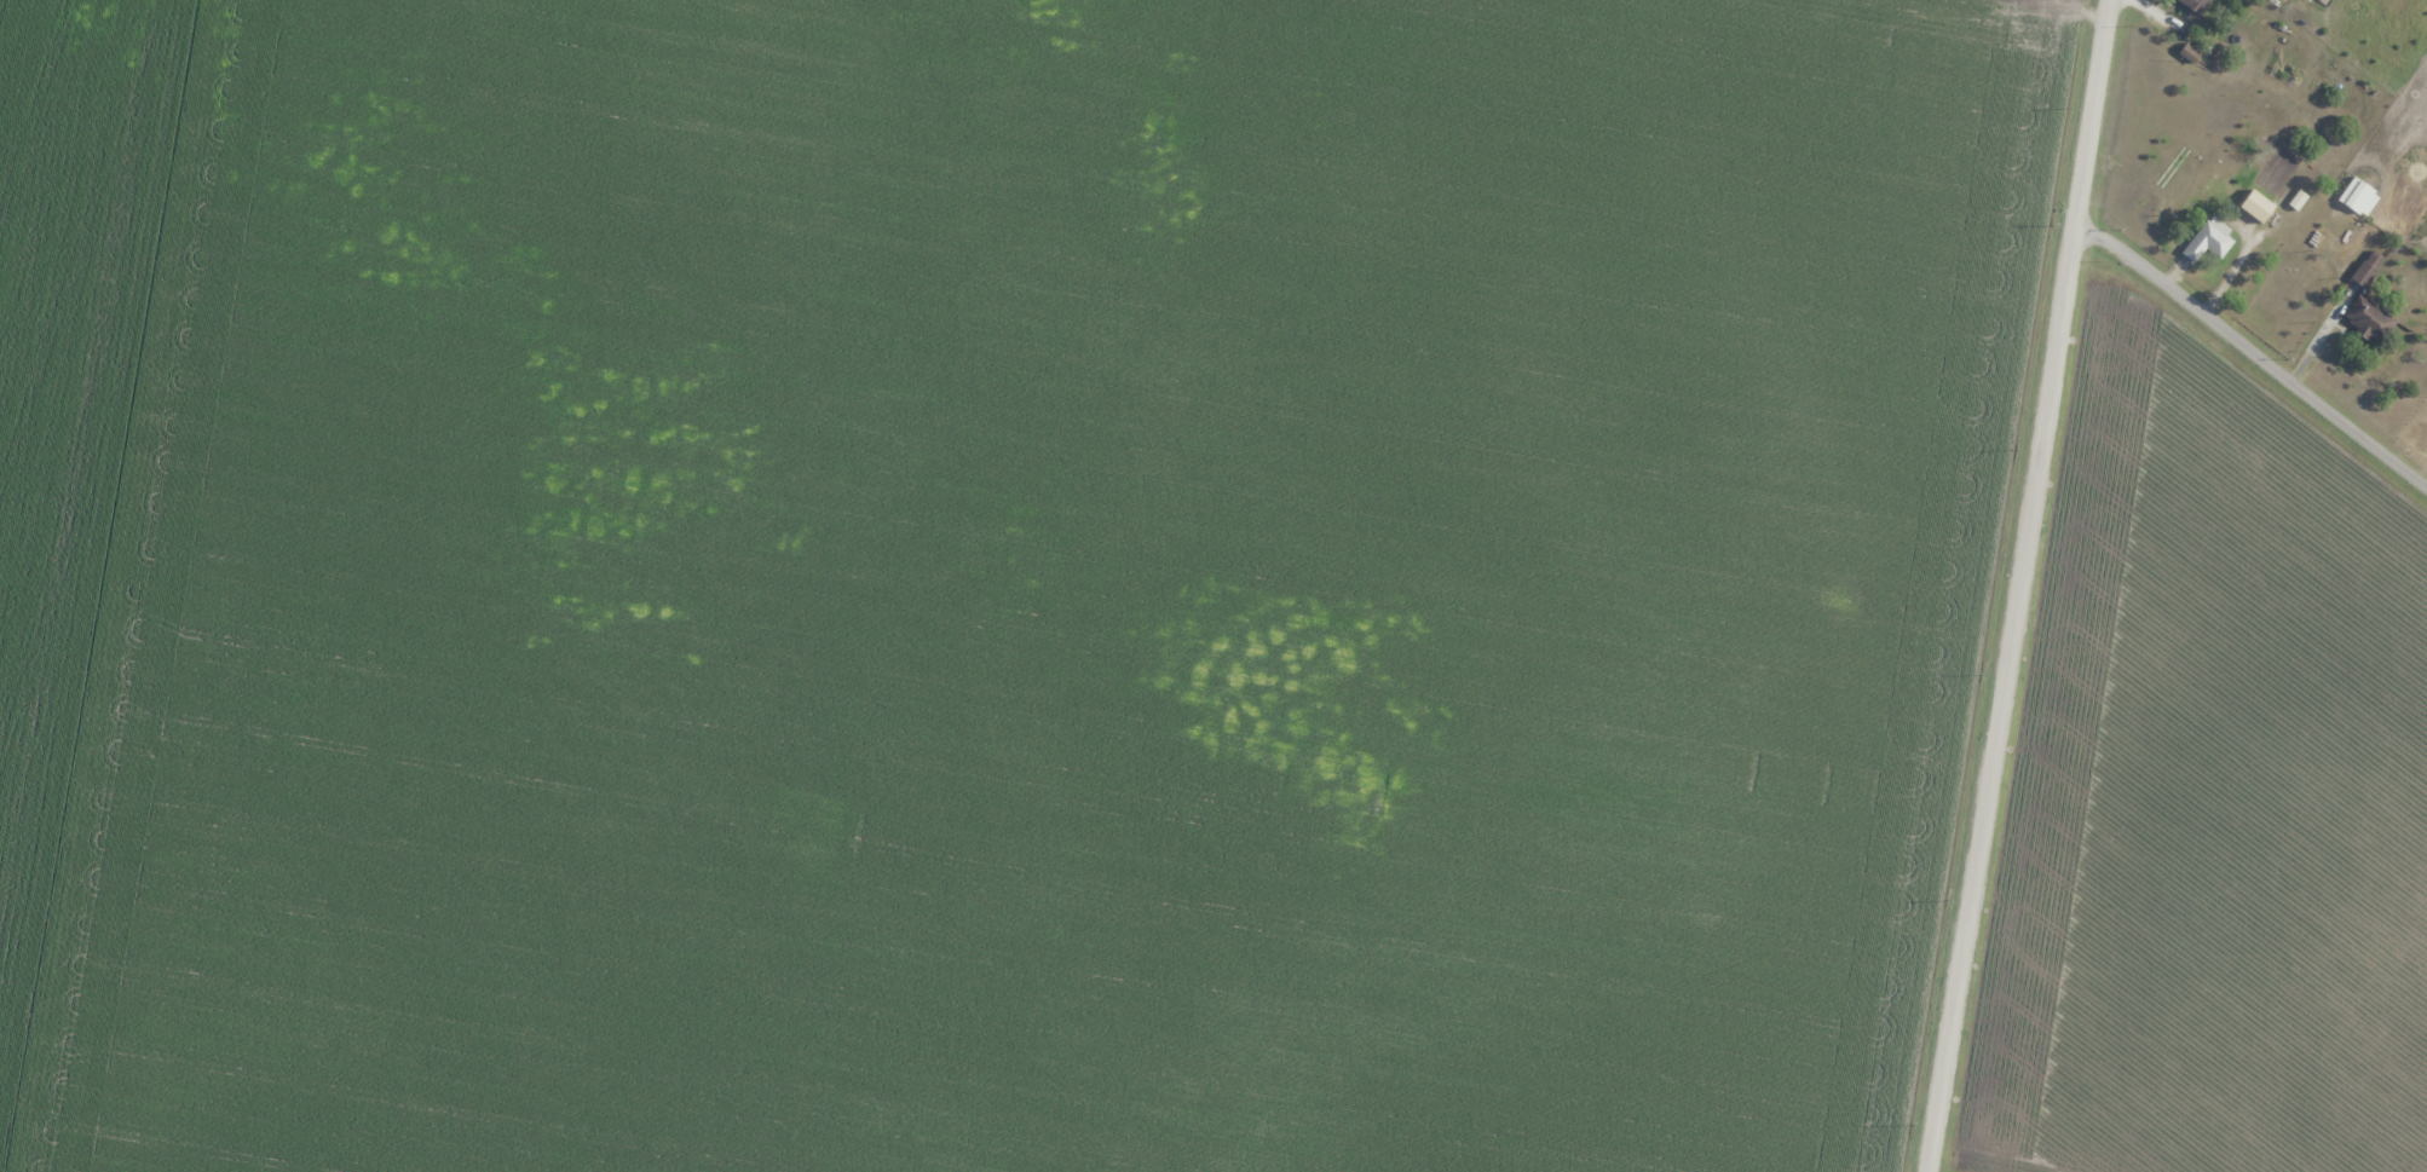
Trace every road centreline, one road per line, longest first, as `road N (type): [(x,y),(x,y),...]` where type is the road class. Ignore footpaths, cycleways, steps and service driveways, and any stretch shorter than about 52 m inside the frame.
road 1 (residential): [(1933,1171),(2109,0)]
road 2 (residential): [(2426,505),(2077,237)]

